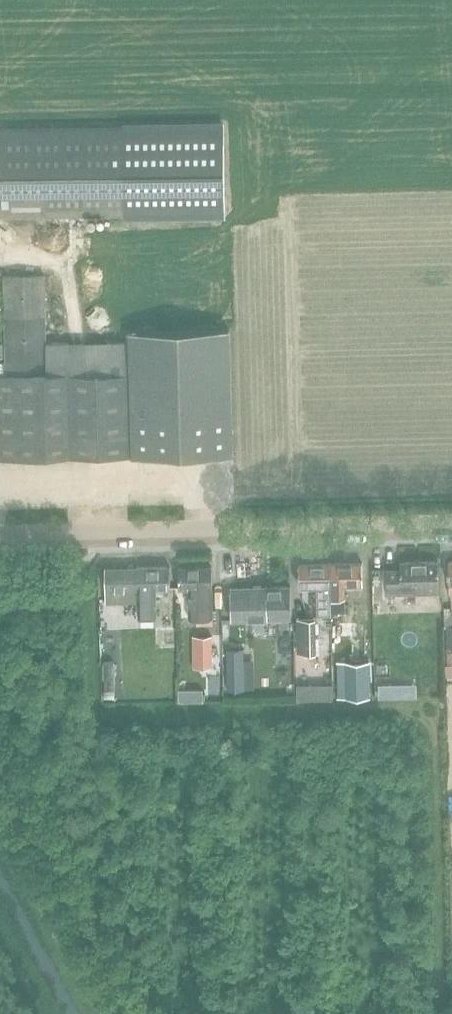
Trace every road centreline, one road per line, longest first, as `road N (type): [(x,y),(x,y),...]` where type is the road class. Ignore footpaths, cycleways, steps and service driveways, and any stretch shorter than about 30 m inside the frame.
road 1 (unclassified): [(0,535),(451,527)]

